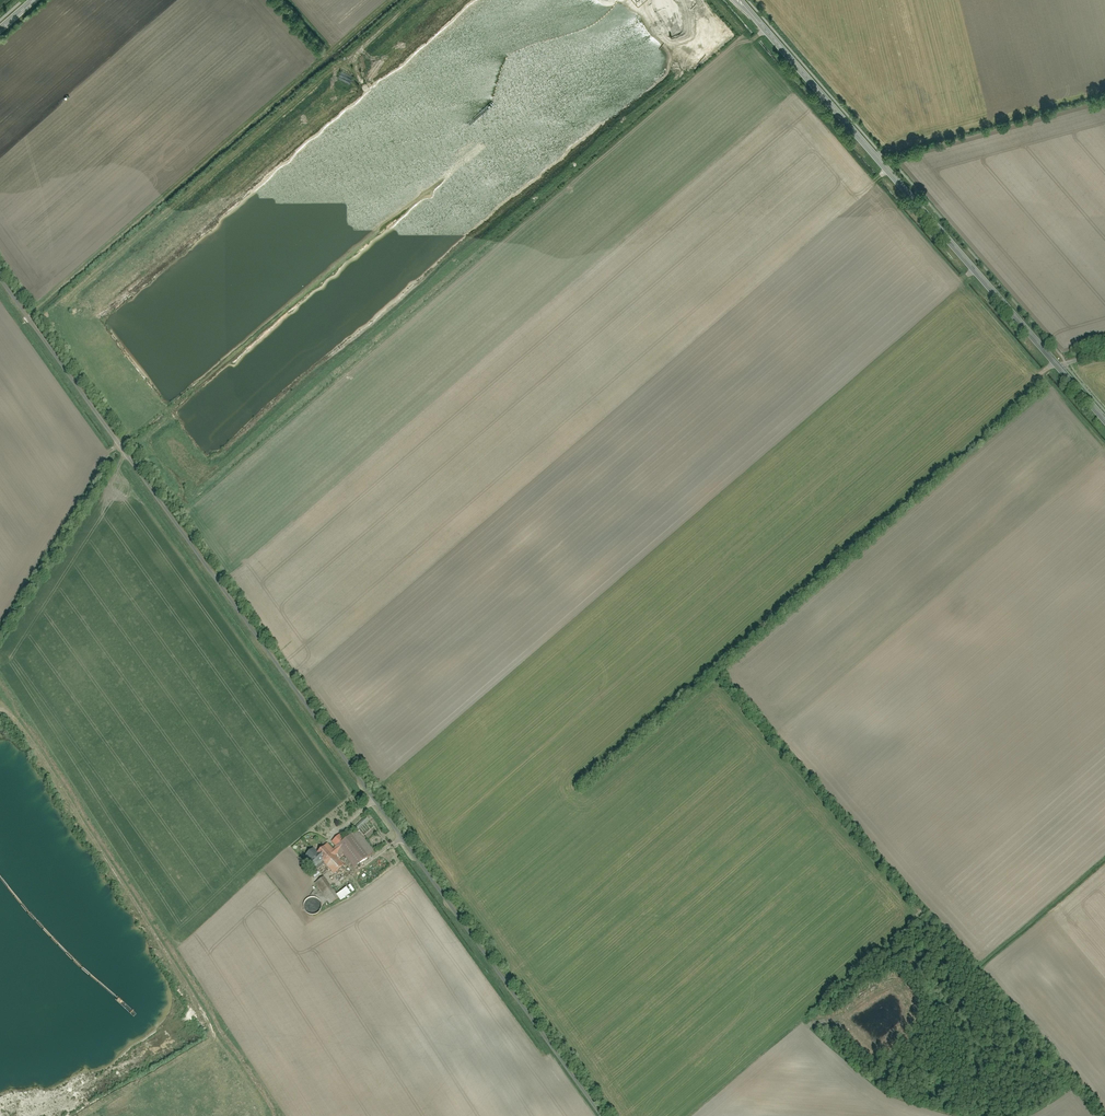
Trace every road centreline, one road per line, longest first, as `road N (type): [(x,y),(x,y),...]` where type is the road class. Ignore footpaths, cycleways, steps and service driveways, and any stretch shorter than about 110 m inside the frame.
road 1 (unclassified): [(601,1115),(0,279)]
road 2 (tertiary): [(739,0),(1058,366)]

